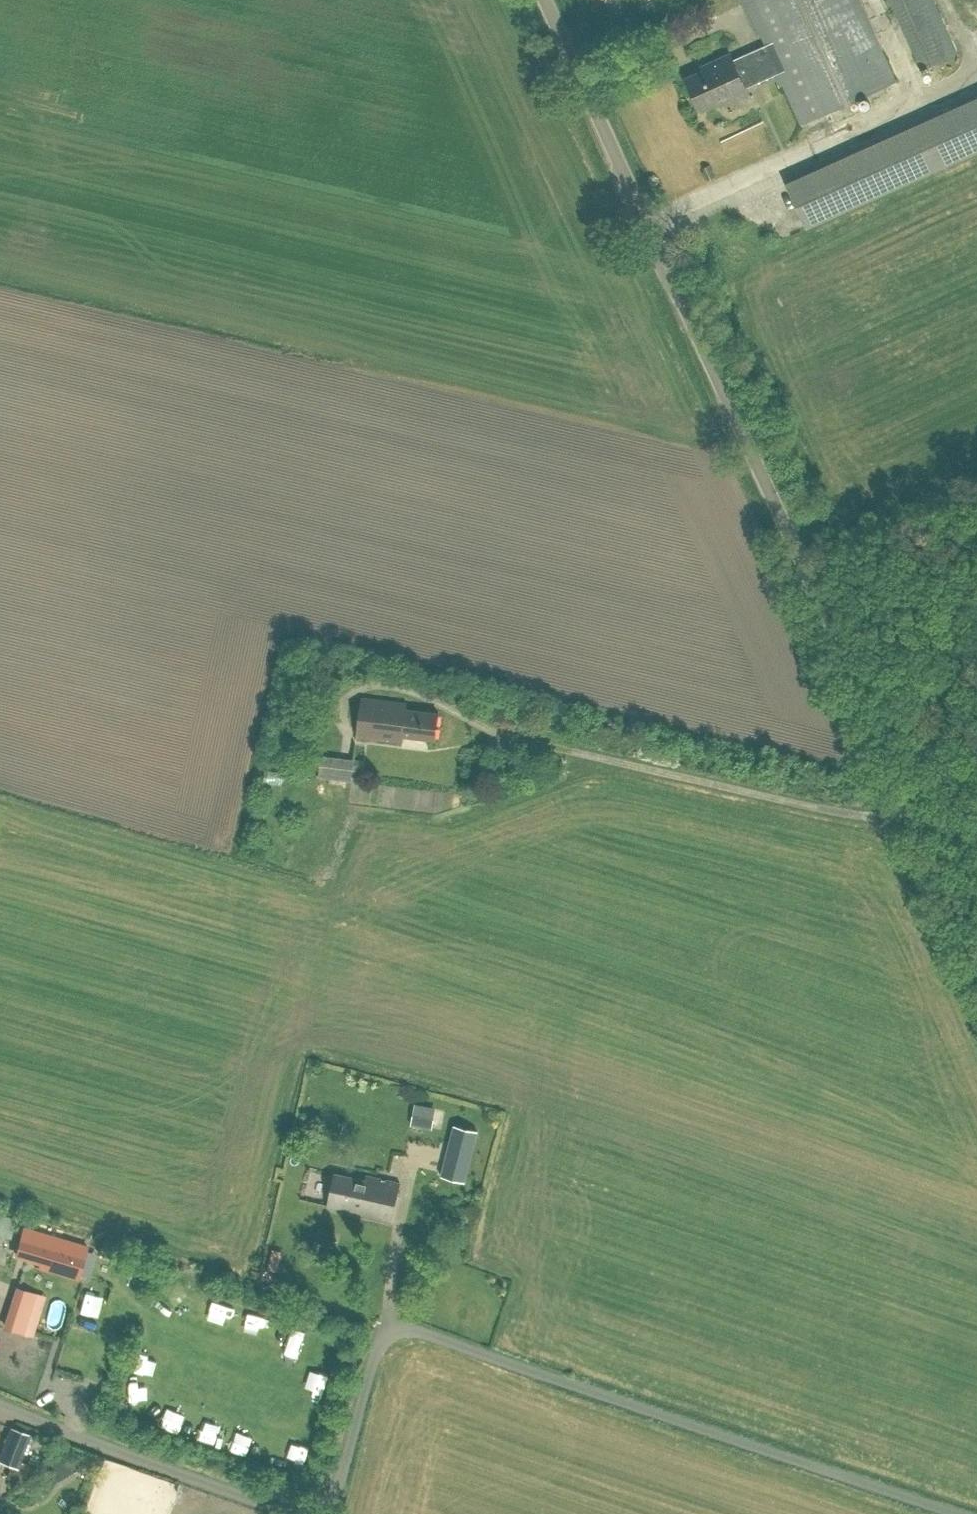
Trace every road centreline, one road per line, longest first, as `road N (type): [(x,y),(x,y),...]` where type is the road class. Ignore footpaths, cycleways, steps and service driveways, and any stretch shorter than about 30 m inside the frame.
road 1 (unclassified): [(976,926),(554,0)]
road 2 (unclassified): [(955,1513),(409,1330),(382,1335),(325,1501),(312,1513)]
road 3 (unclassified): [(286,1513),(0,1406)]

